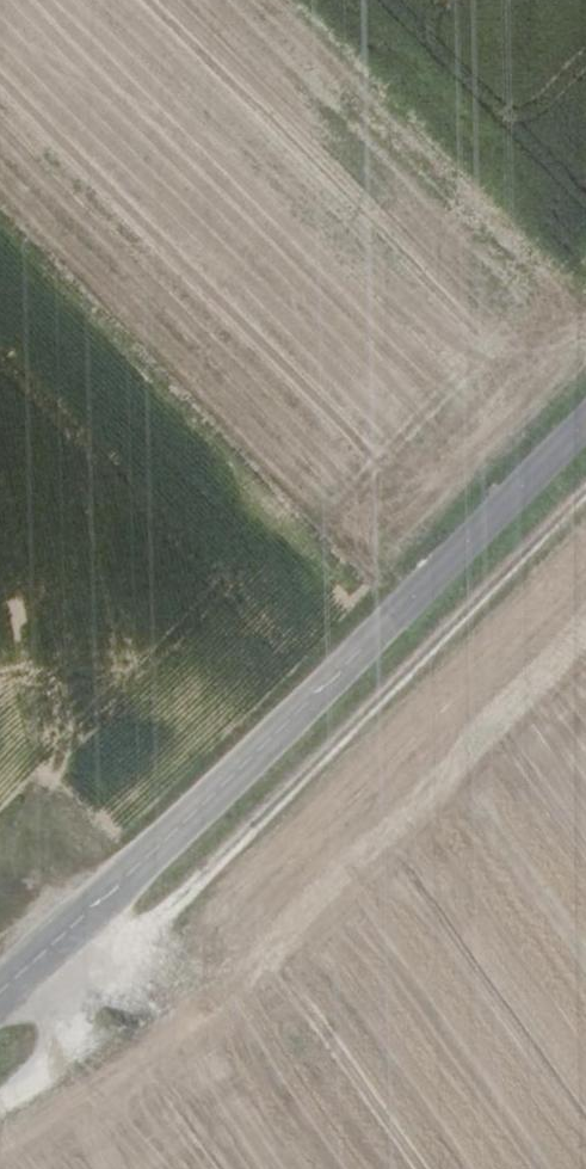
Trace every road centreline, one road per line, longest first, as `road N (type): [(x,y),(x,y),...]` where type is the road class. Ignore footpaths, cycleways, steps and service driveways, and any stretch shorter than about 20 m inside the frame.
road 1 (tertiary): [(0,991),(585,423)]
road 2 (track): [(114,963),(585,498)]
road 3 (track): [(0,1101),(111,1016),(114,963),(78,922)]

